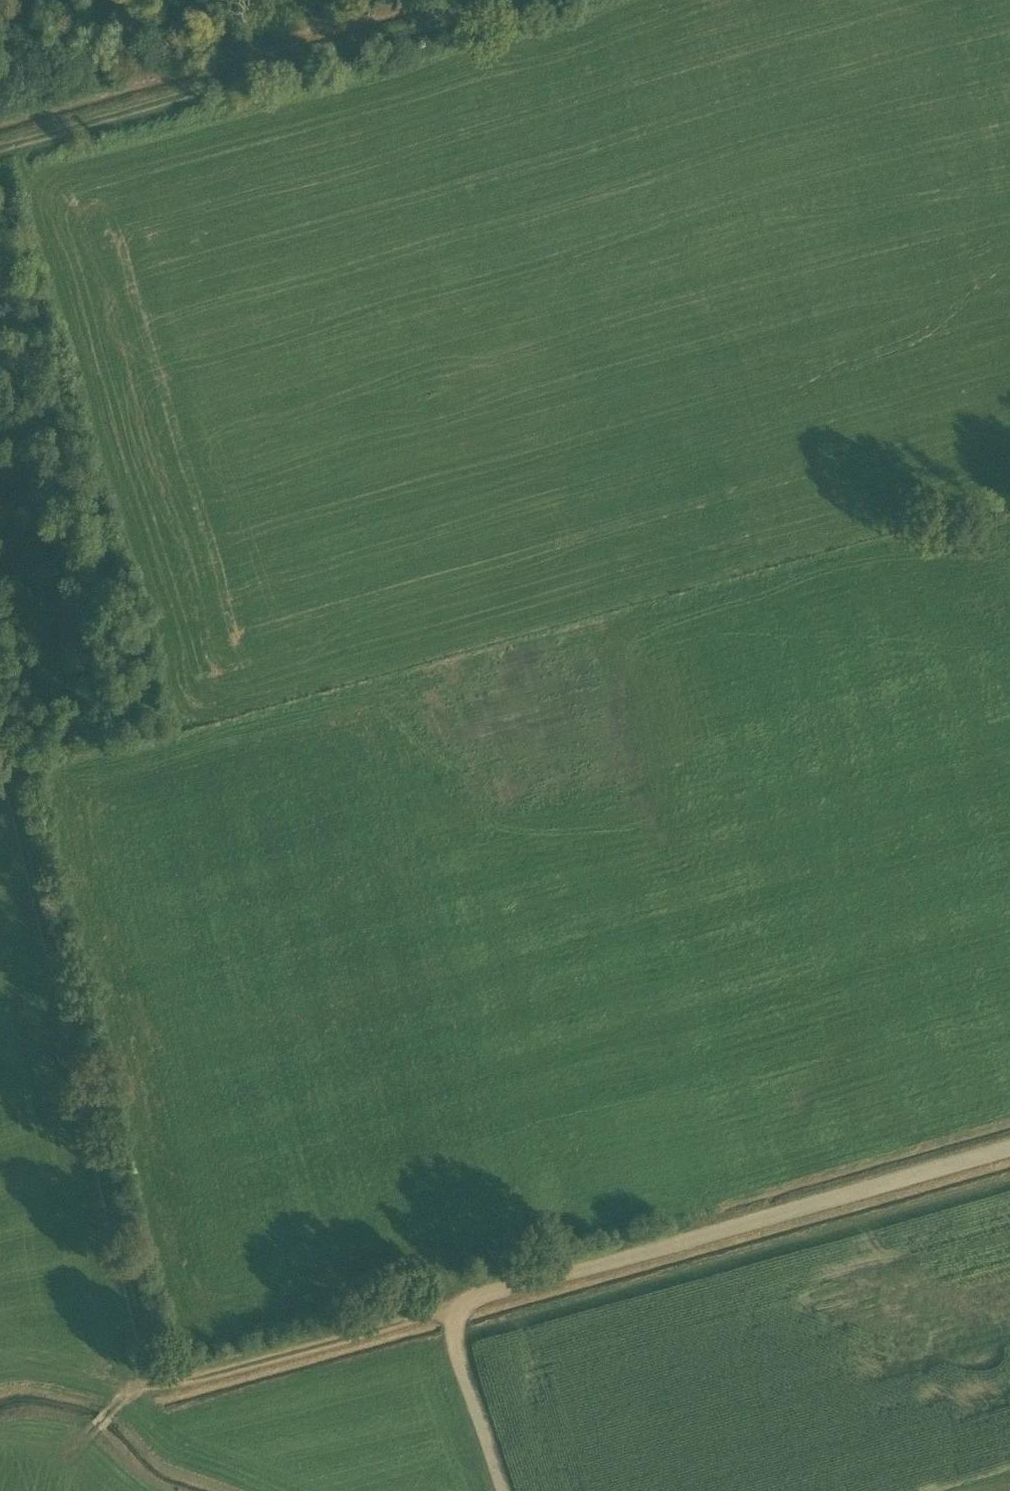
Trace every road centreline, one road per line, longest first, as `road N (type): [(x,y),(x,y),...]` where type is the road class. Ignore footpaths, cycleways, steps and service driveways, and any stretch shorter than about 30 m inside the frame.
road 1 (track): [(0,766),(156,1388),(445,1301)]
road 2 (track): [(1009,1143),(445,1301),(505,1490)]
road 3 (track): [(521,0),(0,144)]
road 4 (track): [(156,1388),(123,1394),(83,1446),(49,1452),(0,1436)]
road 5 (track): [(123,1394),(0,1370)]

